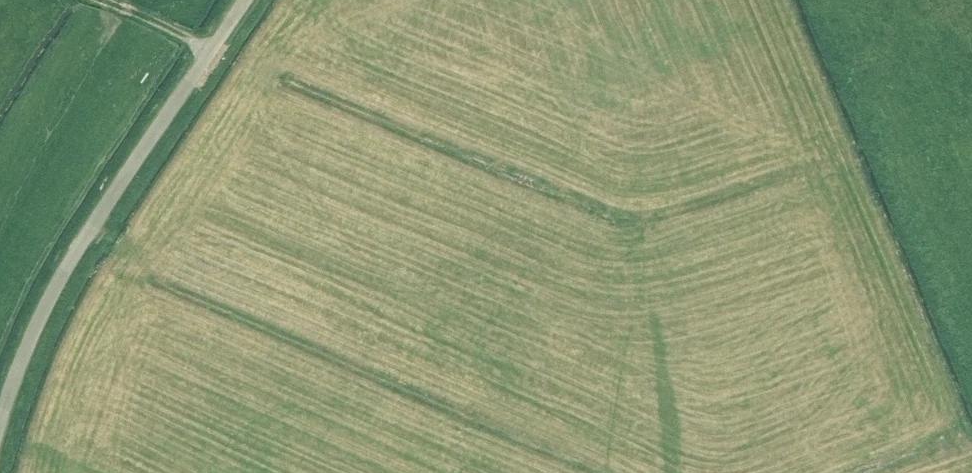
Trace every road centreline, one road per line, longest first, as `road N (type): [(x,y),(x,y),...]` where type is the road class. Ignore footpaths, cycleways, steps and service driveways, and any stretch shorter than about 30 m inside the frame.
road 1 (unclassified): [(0,422),(66,277),(239,0)]

